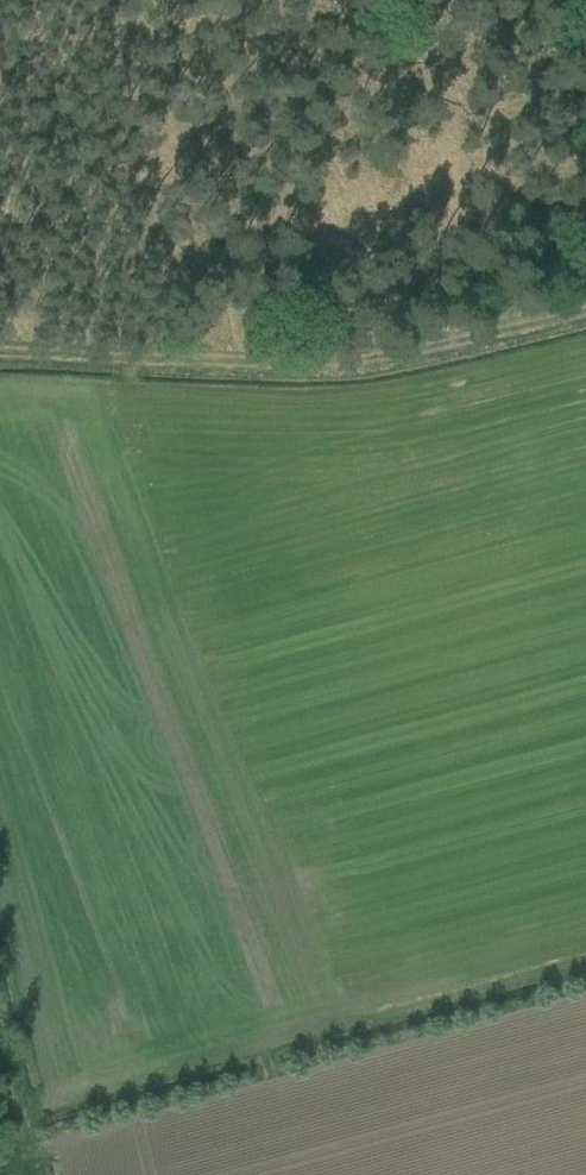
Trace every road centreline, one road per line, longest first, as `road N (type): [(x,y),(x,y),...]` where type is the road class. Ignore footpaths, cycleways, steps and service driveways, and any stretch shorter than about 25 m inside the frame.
road 1 (track): [(585,313),(362,363),(0,360)]

